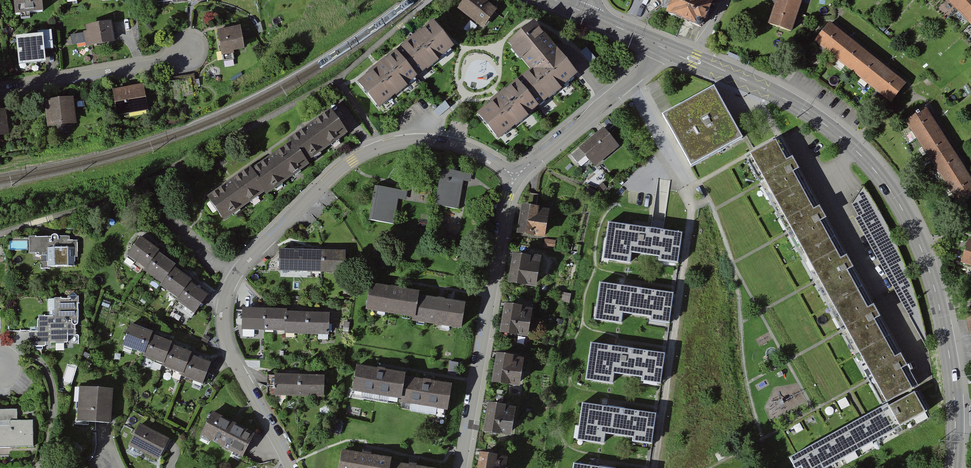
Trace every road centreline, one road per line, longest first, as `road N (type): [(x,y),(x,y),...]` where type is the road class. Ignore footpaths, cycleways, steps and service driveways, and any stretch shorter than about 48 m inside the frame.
road 1 (residential): [(291,467),(224,333),(234,277),(338,172),(384,147),(441,143),(514,176)]
road 2 (tertiary): [(660,47),(800,107),(884,180),(930,274),(955,416)]
road 3 (residential): [(514,176),(460,467)]
road 4 (residential): [(0,91),(177,60),(190,48)]
road 5 (track): [(0,366),(22,355),(49,375),(53,420),(39,467)]
road 6 (residential): [(630,83),(514,176)]

